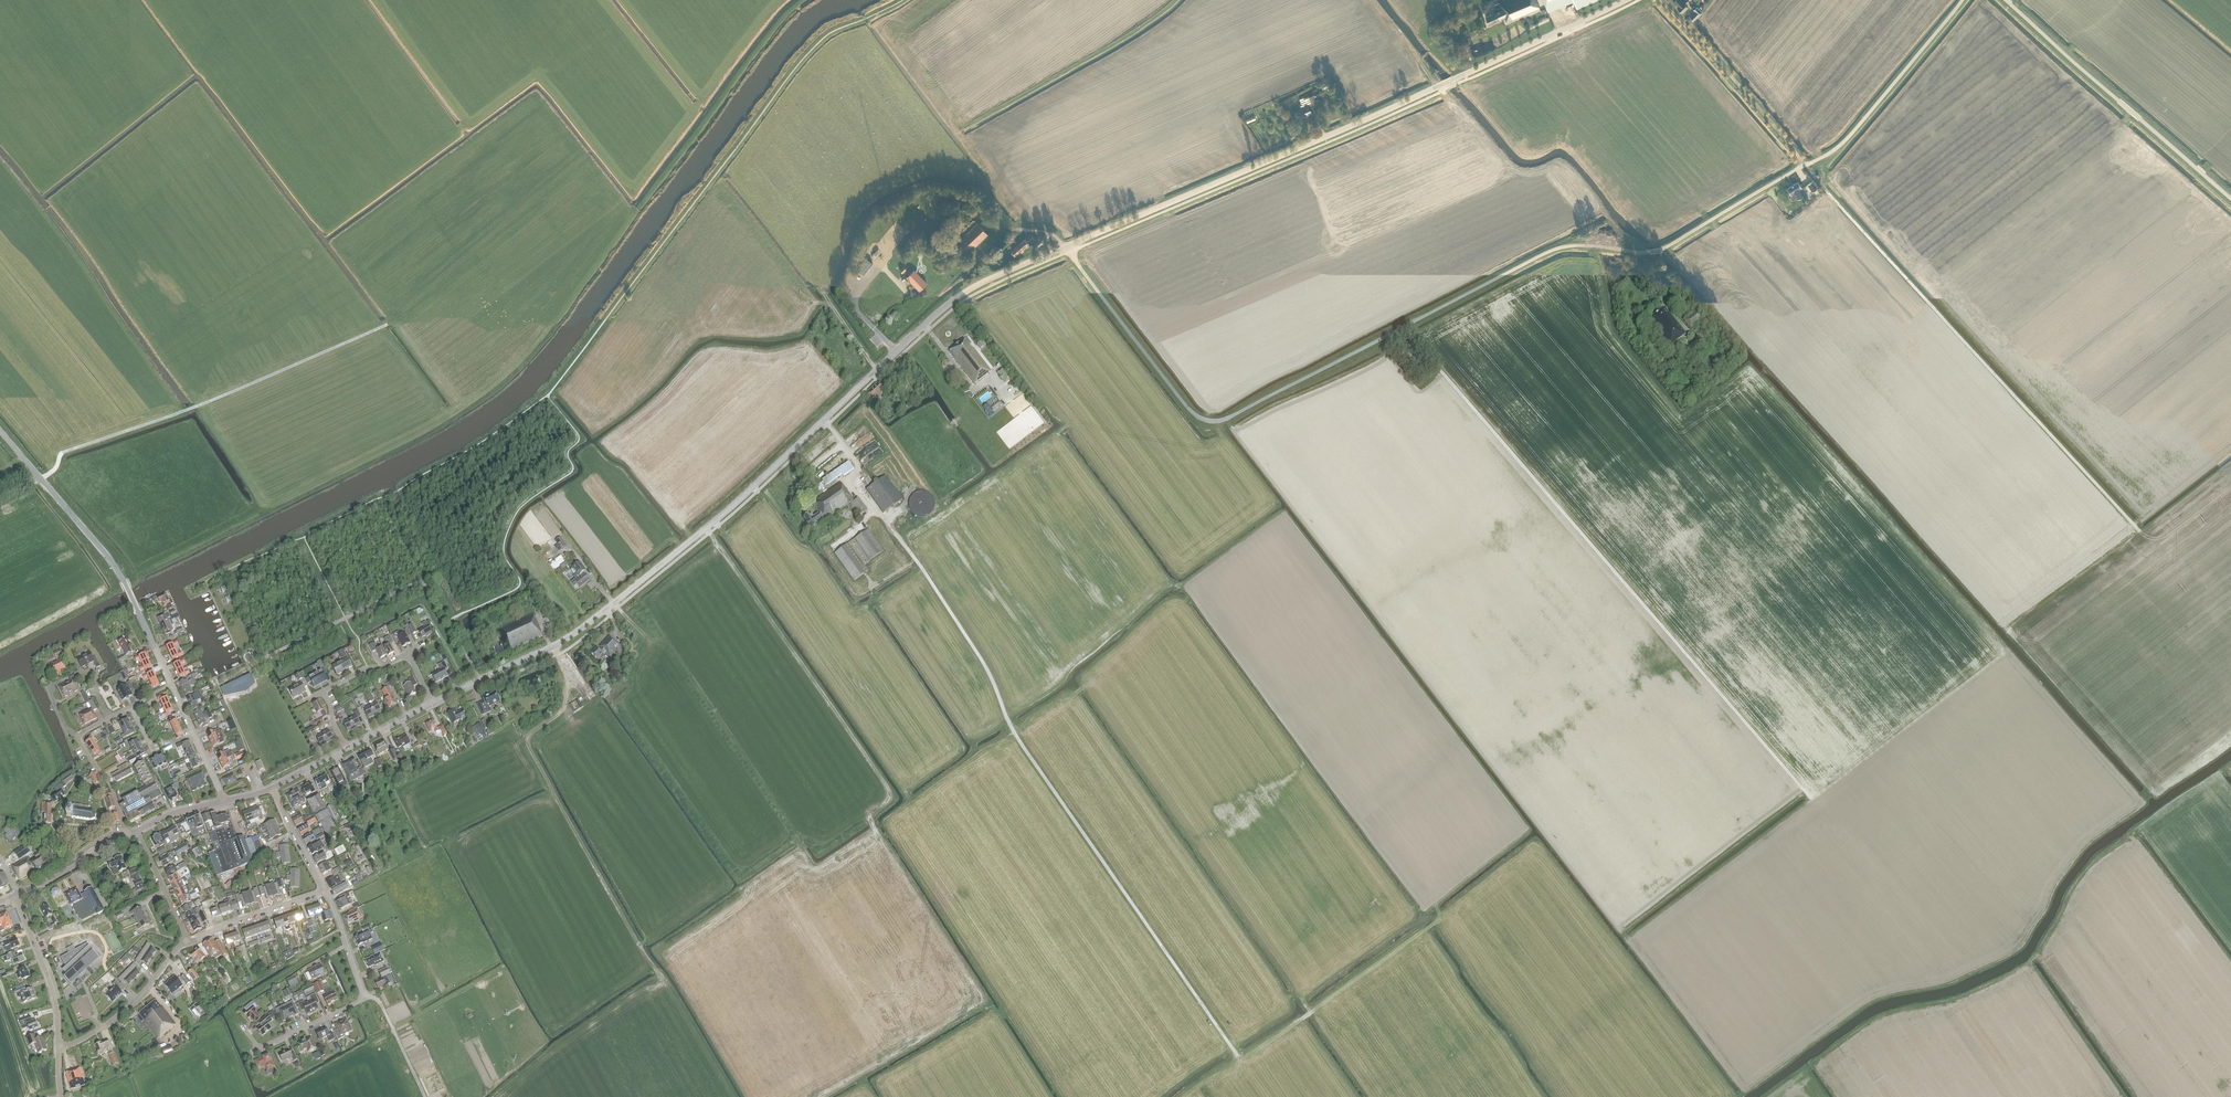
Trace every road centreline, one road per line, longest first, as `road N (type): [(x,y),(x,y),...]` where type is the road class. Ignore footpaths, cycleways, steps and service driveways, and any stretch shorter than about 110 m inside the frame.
road 1 (unclassified): [(1066,247),(1193,414),(1226,422),(1549,254),(1589,247),(1640,253),(1676,244),(1841,147),(1964,0)]
road 2 (tertiary): [(434,703),(576,632),(737,502),(943,308),(1066,247)]
road 3 (track): [(1661,0),(2141,533)]
road 4 (track): [(1405,327),(1813,800)]
road 5 (tertiary): [(1066,247),(1625,0)]
road 6 (tertiary): [(171,685),(116,567),(0,430)]
road 7 (tertiary): [(2230,199),(2004,0)]
road 8 (track): [(1640,253),(1565,161),(1517,167),(1441,91)]
road 9 (track): [(478,680),(426,582),(345,618)]
road 10 (track): [(554,646),(568,701),(529,746),(564,812)]
road 11 (residential): [(59,1045),(116,1017),(187,940)]
road 12 (tertiary): [(59,1045),(51,985),(15,895)]
road 13 (residential): [(187,940),(325,891)]
road 14 (residential): [(242,1028),(263,1046),(364,998)]
road 15 (tertiary): [(224,802),(171,685)]
road 16 (tertiary): [(18,894),(127,836)]
road 17 (unclassified): [(424,1096),(380,1002),(364,998)]

